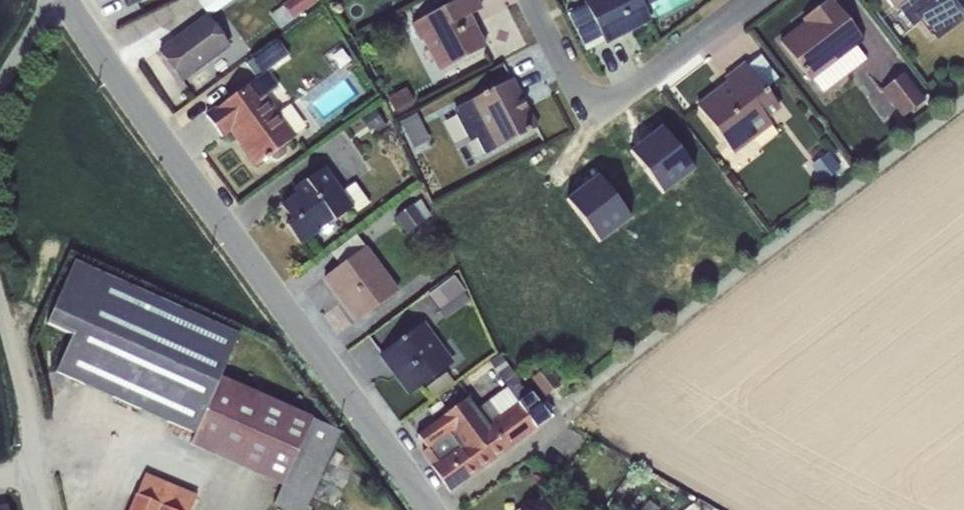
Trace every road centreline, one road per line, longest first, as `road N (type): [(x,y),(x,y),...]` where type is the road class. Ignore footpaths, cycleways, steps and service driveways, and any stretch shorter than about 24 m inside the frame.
road 1 (residential): [(429,509),(67,0)]
road 2 (residential): [(528,0),(575,91),(600,101),(623,97),(747,0)]
road 3 (unclassified): [(0,298),(25,399),(30,468)]

